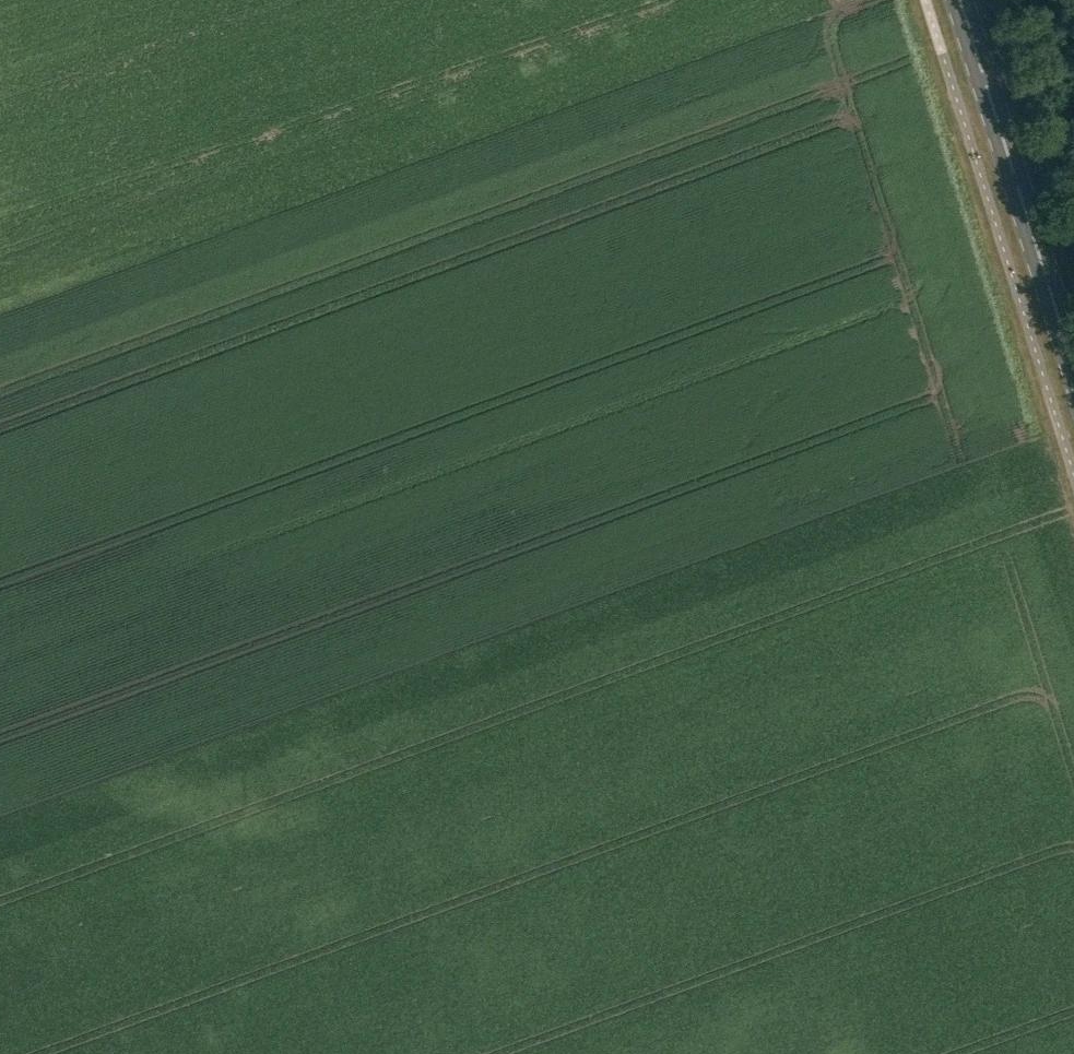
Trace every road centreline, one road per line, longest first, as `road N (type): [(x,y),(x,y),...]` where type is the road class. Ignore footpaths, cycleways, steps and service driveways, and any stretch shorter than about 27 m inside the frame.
road 1 (primary): [(1073,357),(958,0)]

